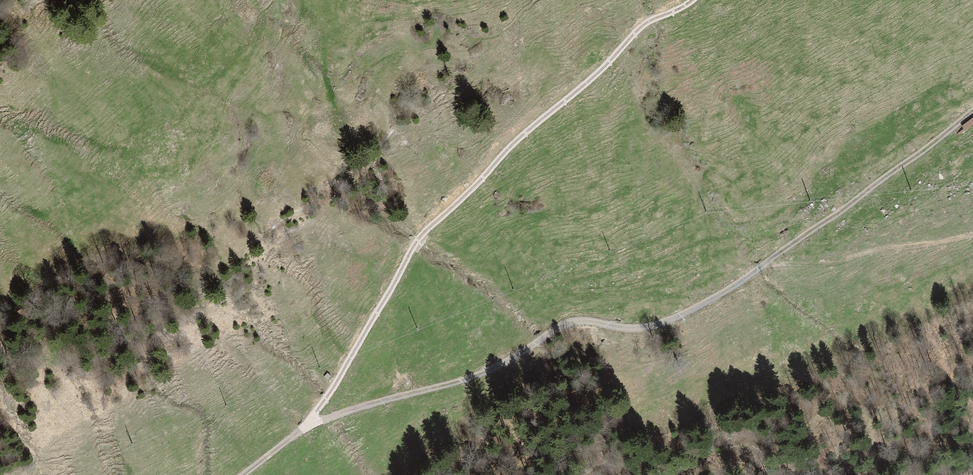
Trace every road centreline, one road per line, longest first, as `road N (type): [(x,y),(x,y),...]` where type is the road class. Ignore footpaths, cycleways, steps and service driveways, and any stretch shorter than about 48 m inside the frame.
road 1 (track): [(305,428),(417,240),(641,27),(694,0)]
road 2 (track): [(305,428),(481,374),(574,322),(658,325),(766,264)]
road 3 (track): [(766,264),(972,112)]
road 4 (track): [(766,264),(835,263),(972,234)]

